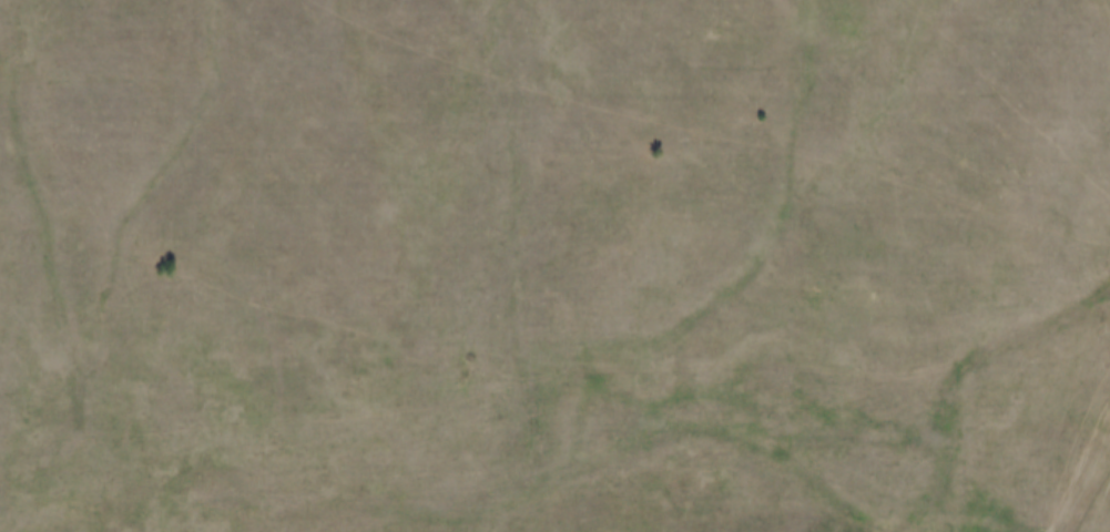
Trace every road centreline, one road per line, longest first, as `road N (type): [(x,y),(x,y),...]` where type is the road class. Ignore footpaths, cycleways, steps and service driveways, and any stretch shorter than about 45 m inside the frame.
road 1 (track): [(1028,477),(990,432),(950,233),(948,0)]
road 2 (track): [(1109,334),(1062,387),(1041,430),(1029,462),(1031,531)]

